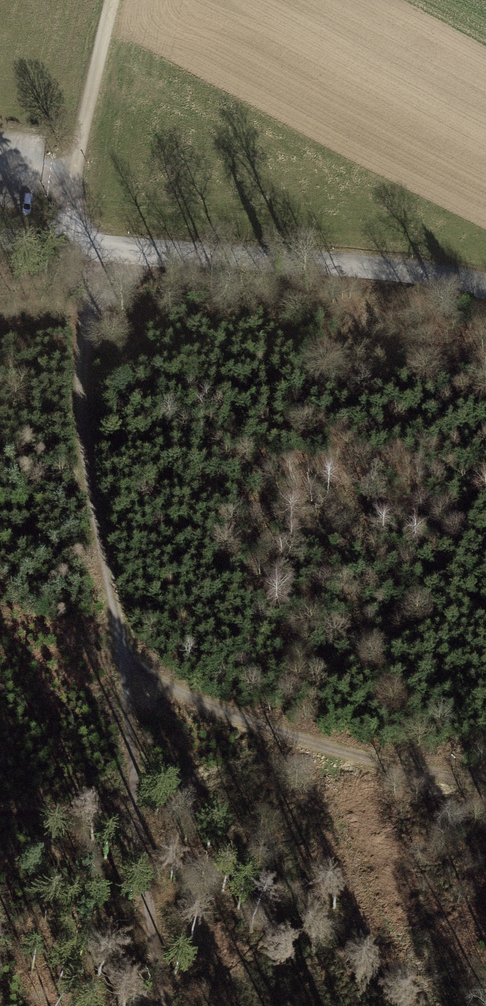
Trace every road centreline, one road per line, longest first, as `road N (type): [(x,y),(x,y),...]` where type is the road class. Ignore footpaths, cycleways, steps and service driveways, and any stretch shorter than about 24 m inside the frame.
road 1 (track): [(139,809),(124,660),(80,384),(95,246)]
road 2 (unclassified): [(0,237),(353,265),(485,288)]
road 3 (track): [(124,660),(262,727),(388,764),(485,780)]
road 4 (track): [(162,1005),(139,809)]
road 5 (track): [(74,179),(113,0)]
road 6 (track): [(139,809),(0,814)]

